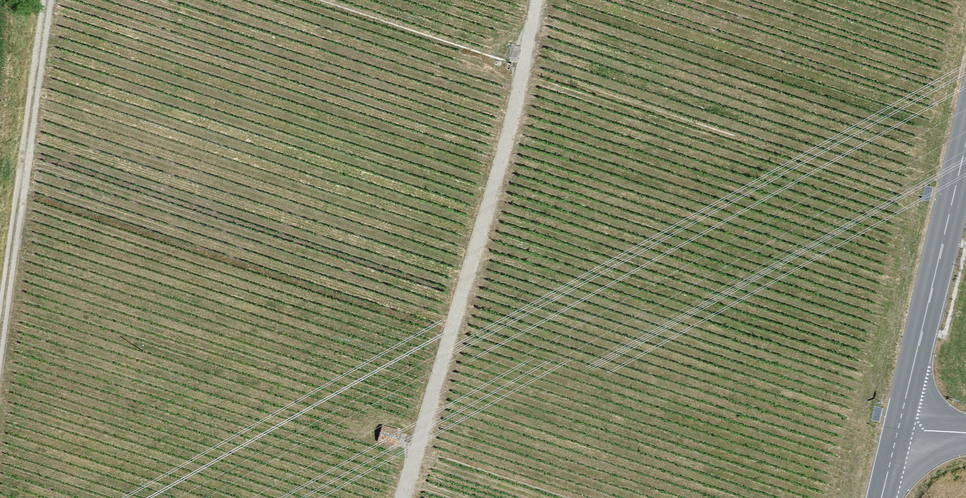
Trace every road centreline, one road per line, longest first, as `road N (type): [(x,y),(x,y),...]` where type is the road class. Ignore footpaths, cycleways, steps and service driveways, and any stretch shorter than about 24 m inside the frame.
road 1 (track): [(536,0),(493,191),(402,497)]
road 2 (track): [(44,0),(0,328)]
road 3 (secondary): [(900,425),(965,144)]

